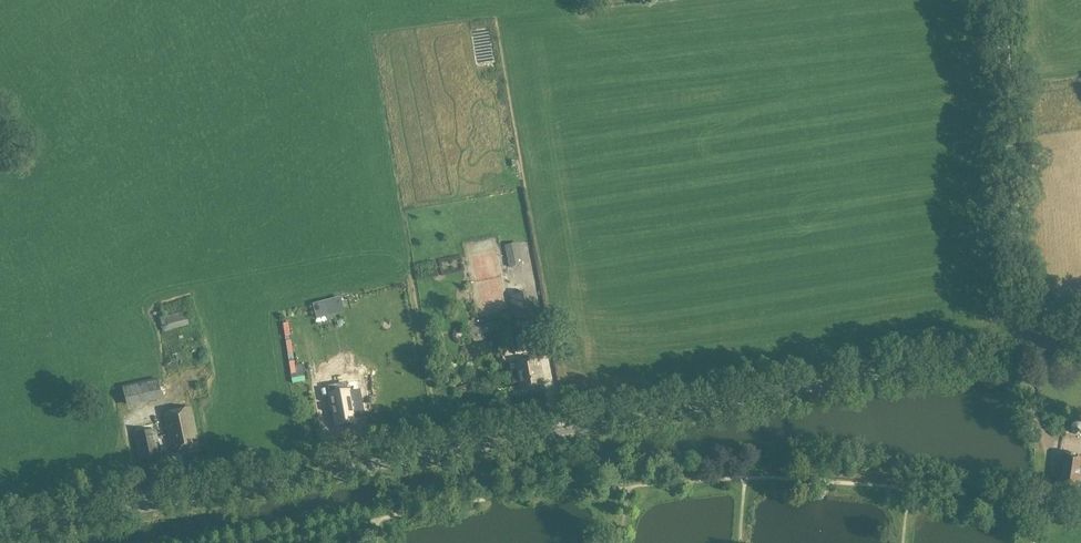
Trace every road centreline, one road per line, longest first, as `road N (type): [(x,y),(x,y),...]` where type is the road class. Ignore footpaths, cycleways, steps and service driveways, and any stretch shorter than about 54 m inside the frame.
road 1 (unclassified): [(0,532),(1026,348)]
road 2 (tertiary): [(1026,348),(1001,0)]

